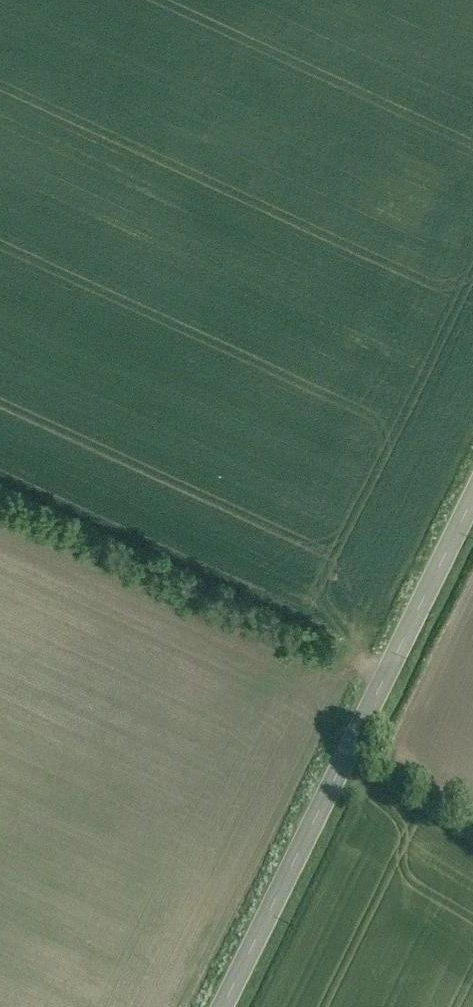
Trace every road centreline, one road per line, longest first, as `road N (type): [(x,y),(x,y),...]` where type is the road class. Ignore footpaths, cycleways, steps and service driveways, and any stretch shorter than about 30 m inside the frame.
road 1 (secondary): [(472,505),(225,1006)]

